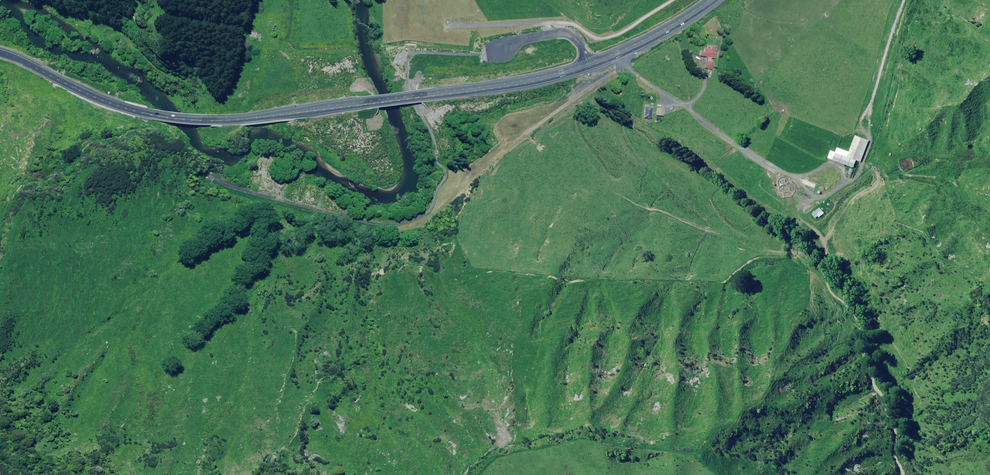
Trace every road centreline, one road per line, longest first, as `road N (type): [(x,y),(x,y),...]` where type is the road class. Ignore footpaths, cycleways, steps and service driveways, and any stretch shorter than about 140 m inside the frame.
road 1 (trunk): [(715,0),(636,48),(545,80),(244,120),(129,109),(0,54)]
road 2 (track): [(618,56),(704,127),(822,197),(863,170),(904,0)]
road 3 (track): [(439,203),(413,221),(354,220),(226,186),(169,136)]

